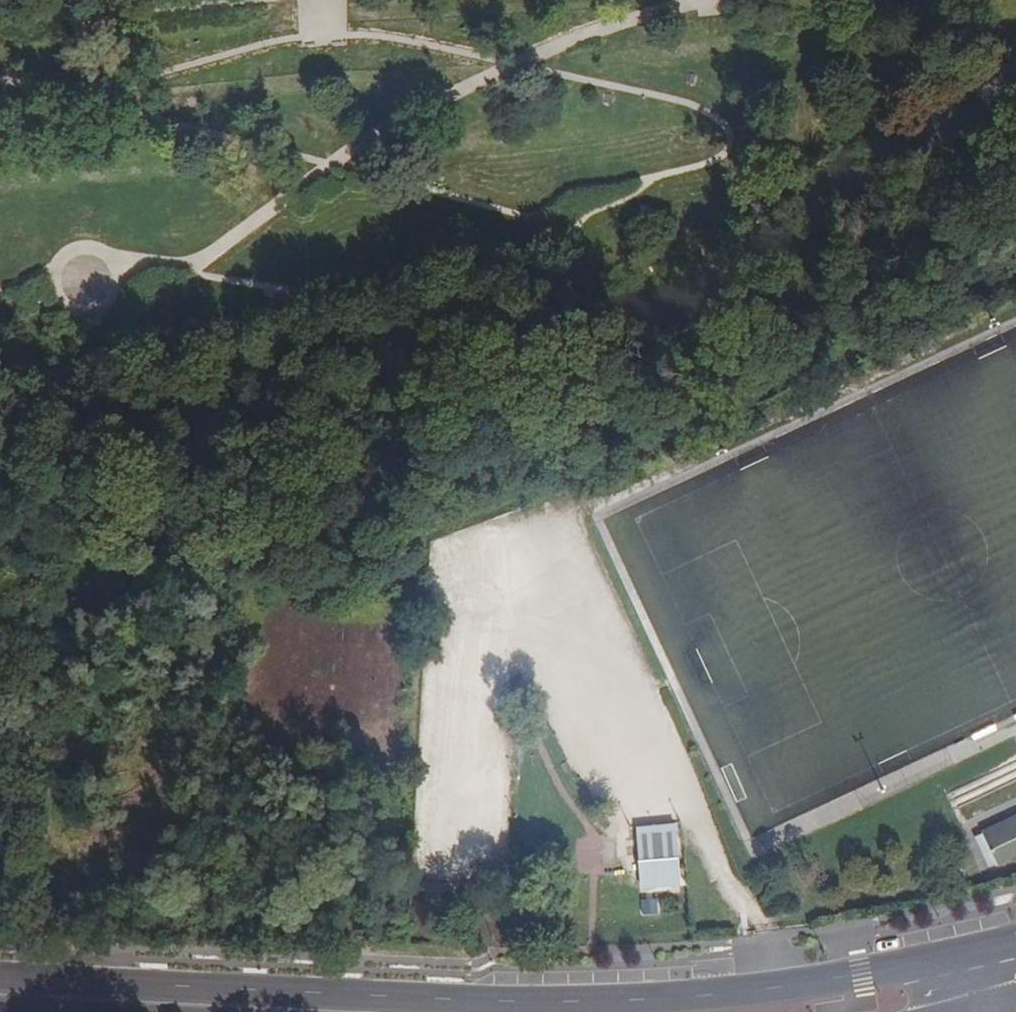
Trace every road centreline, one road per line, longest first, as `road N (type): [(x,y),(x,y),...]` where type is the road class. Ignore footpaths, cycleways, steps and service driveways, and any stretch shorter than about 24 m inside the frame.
road 1 (secondary): [(954,958),(781,987),(579,1003),(0,976)]

